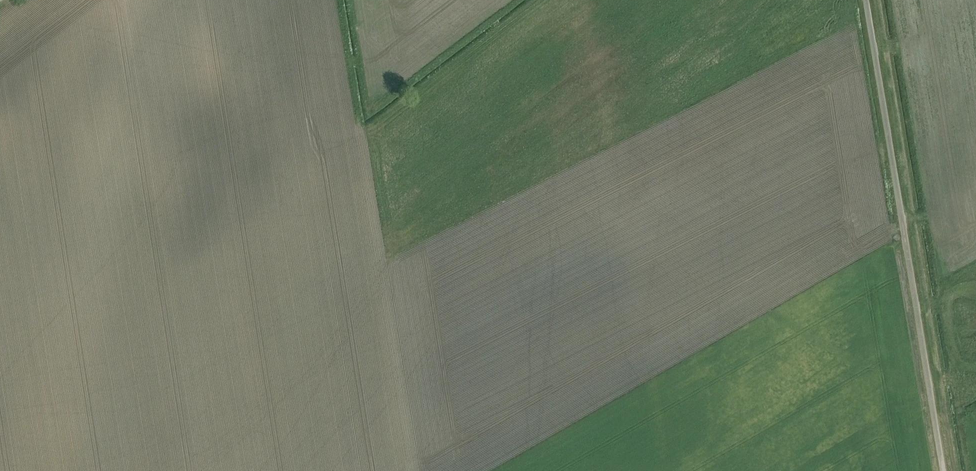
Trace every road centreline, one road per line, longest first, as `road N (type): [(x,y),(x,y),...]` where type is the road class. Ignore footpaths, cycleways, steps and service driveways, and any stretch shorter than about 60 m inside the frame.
road 1 (unclassified): [(943,470),(866,0)]

